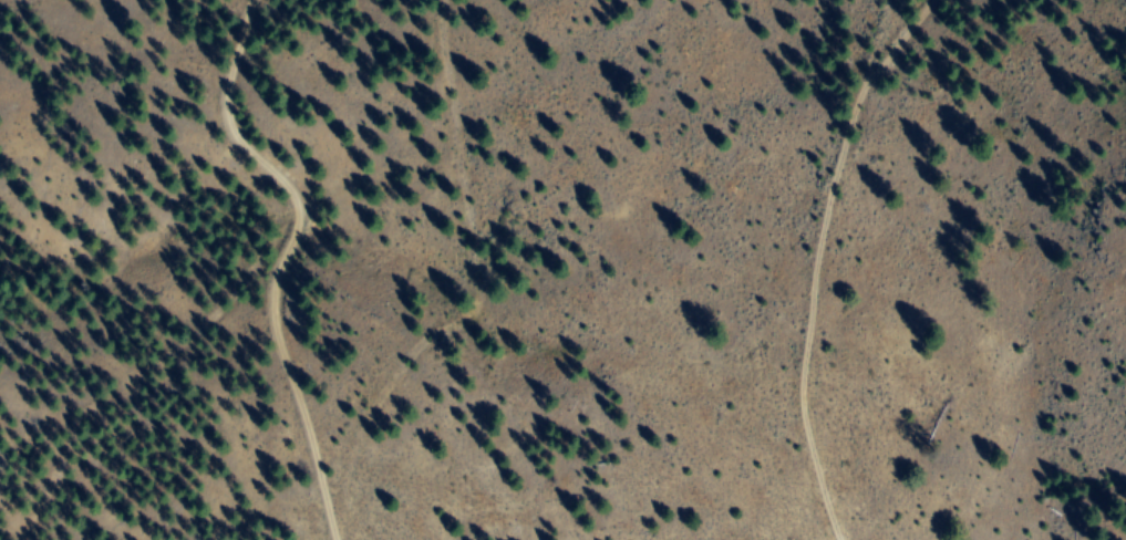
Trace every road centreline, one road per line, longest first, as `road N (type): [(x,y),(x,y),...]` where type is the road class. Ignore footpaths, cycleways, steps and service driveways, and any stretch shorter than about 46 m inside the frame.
road 1 (track): [(253,0),(221,87),(225,121),(241,149),(273,166),(290,190),(299,228),(276,281),(276,316),(338,539)]
road 2 (track): [(842,539),(804,419),(819,252),(844,128),(860,91),(934,0)]

